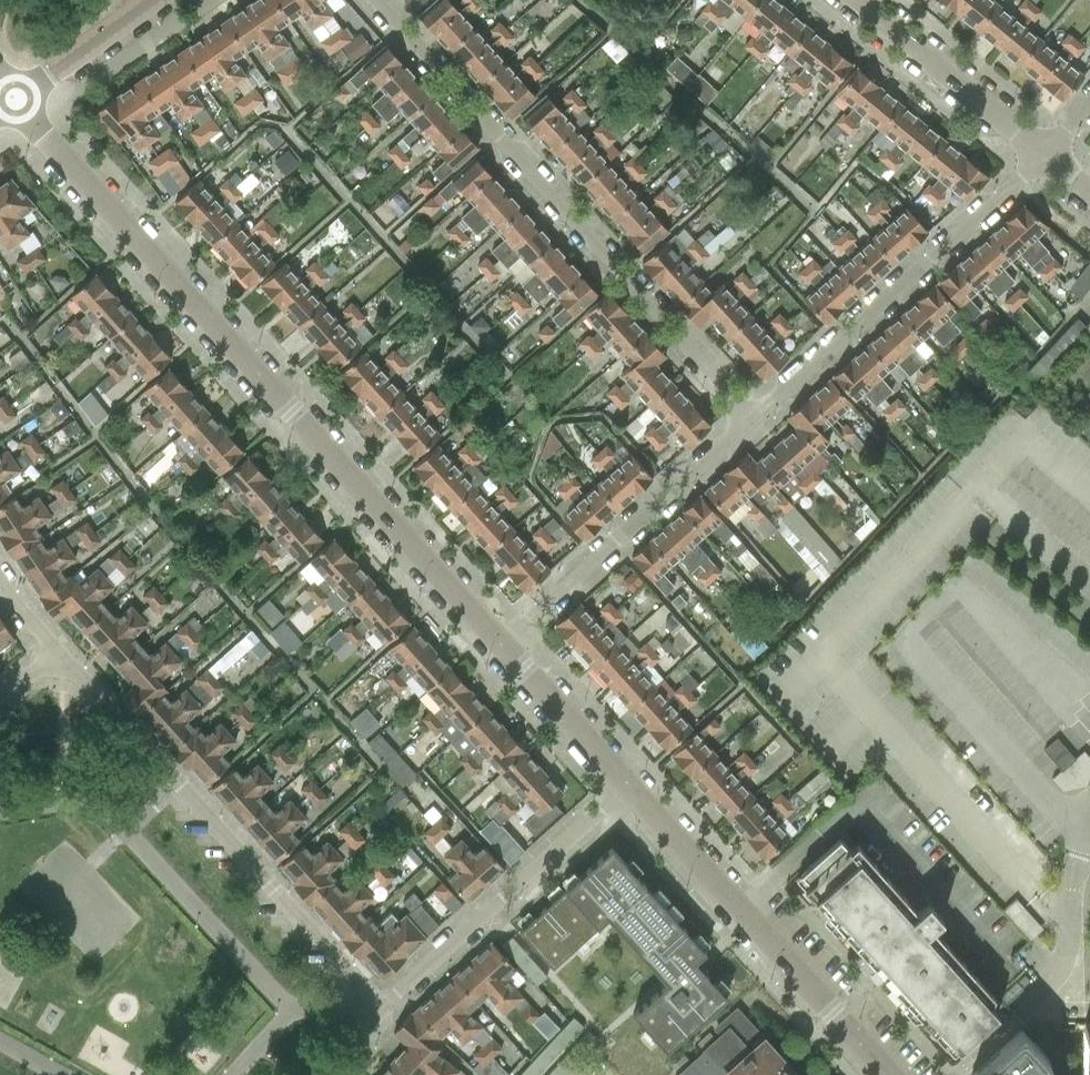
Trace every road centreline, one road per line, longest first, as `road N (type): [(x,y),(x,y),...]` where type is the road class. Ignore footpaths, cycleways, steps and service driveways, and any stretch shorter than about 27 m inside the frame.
road 1 (residential): [(501,645),(15,100)]
road 2 (residential): [(751,421),(376,0)]
road 3 (residential): [(378,1009),(58,656)]
road 4 (residential): [(1047,156),(751,421)]
road 5 (residential): [(887,1074),(627,785)]
road 6 (residential): [(751,421),(501,645)]
road 7 (residential): [(378,1009),(627,785)]
road 8 (residential): [(1047,156),(856,0)]
road 9 (residential): [(627,785),(501,645)]
road 10 (tertiary): [(15,100),(154,0)]

